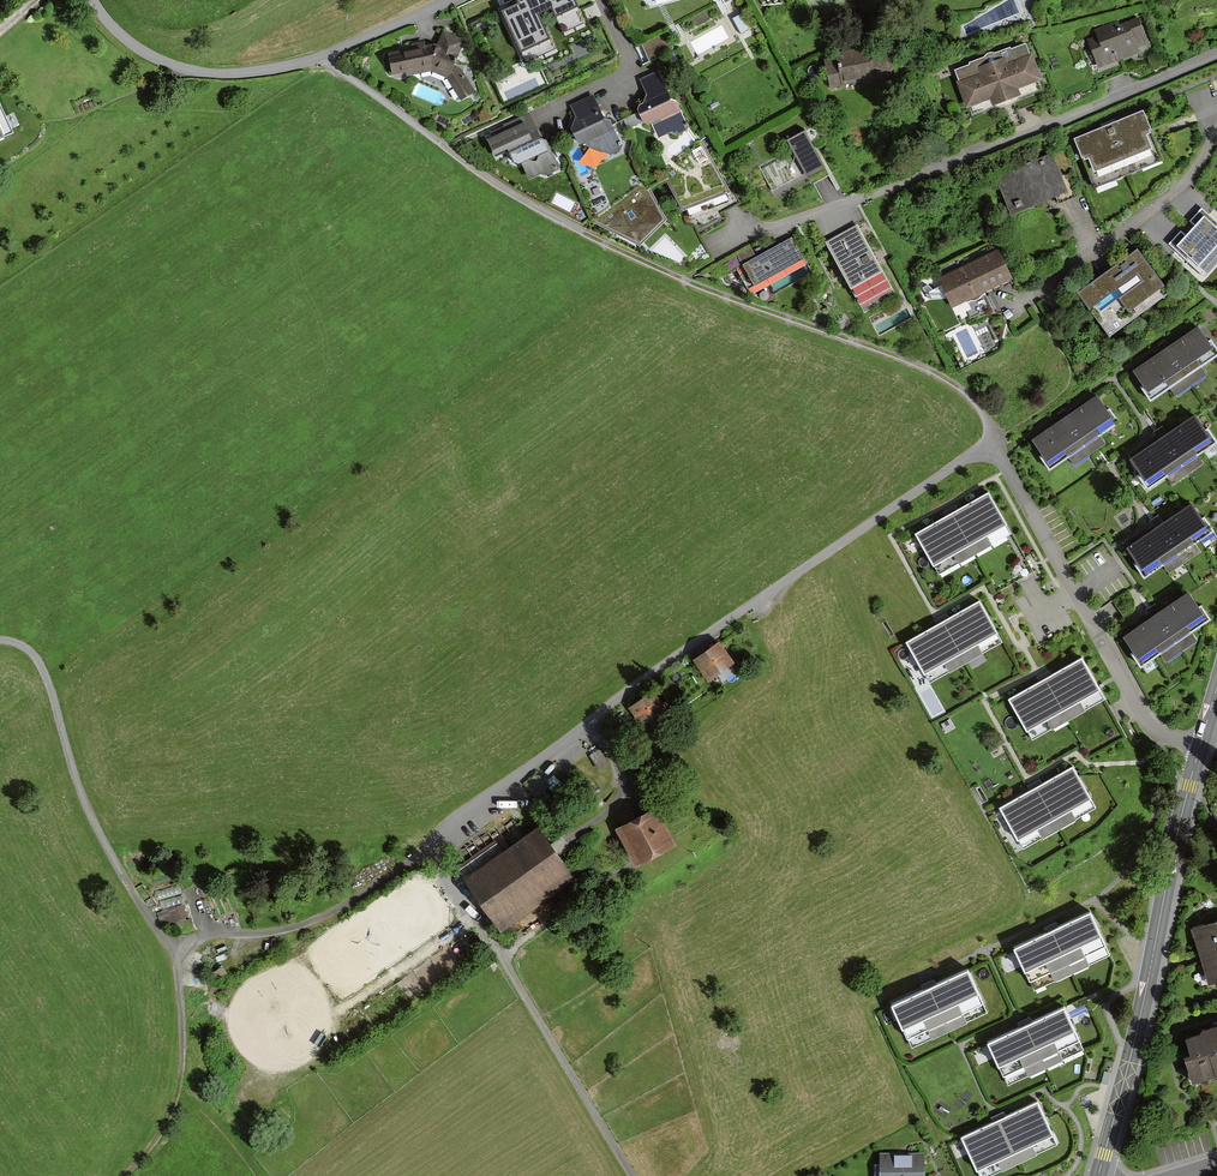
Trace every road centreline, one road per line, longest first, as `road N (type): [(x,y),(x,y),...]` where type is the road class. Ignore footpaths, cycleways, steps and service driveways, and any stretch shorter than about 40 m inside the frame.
road 1 (residential): [(431,841),(970,453),(1002,457),(1148,726),(1200,747)]
road 2 (track): [(322,57),(560,222),(684,279),(960,387),(977,403),(991,451)]
road 3 (residential): [(1216,53),(939,170),(714,248)]
road 4 (tertiary): [(1200,747),(1098,1175)]
road 5 (residential): [(93,0),(148,52),(191,68),(233,70),(322,57),(448,0)]
road 6 (track): [(175,949),(107,853),(33,656),(0,639)]
road 7 (track): [(175,949),(194,938),(295,926),(390,876),(431,841)]
road 8 (residential): [(1216,133),(1181,185),(1009,313)]
road 9 (track): [(124,1175),(161,1136),(182,1076),(175,949)]

